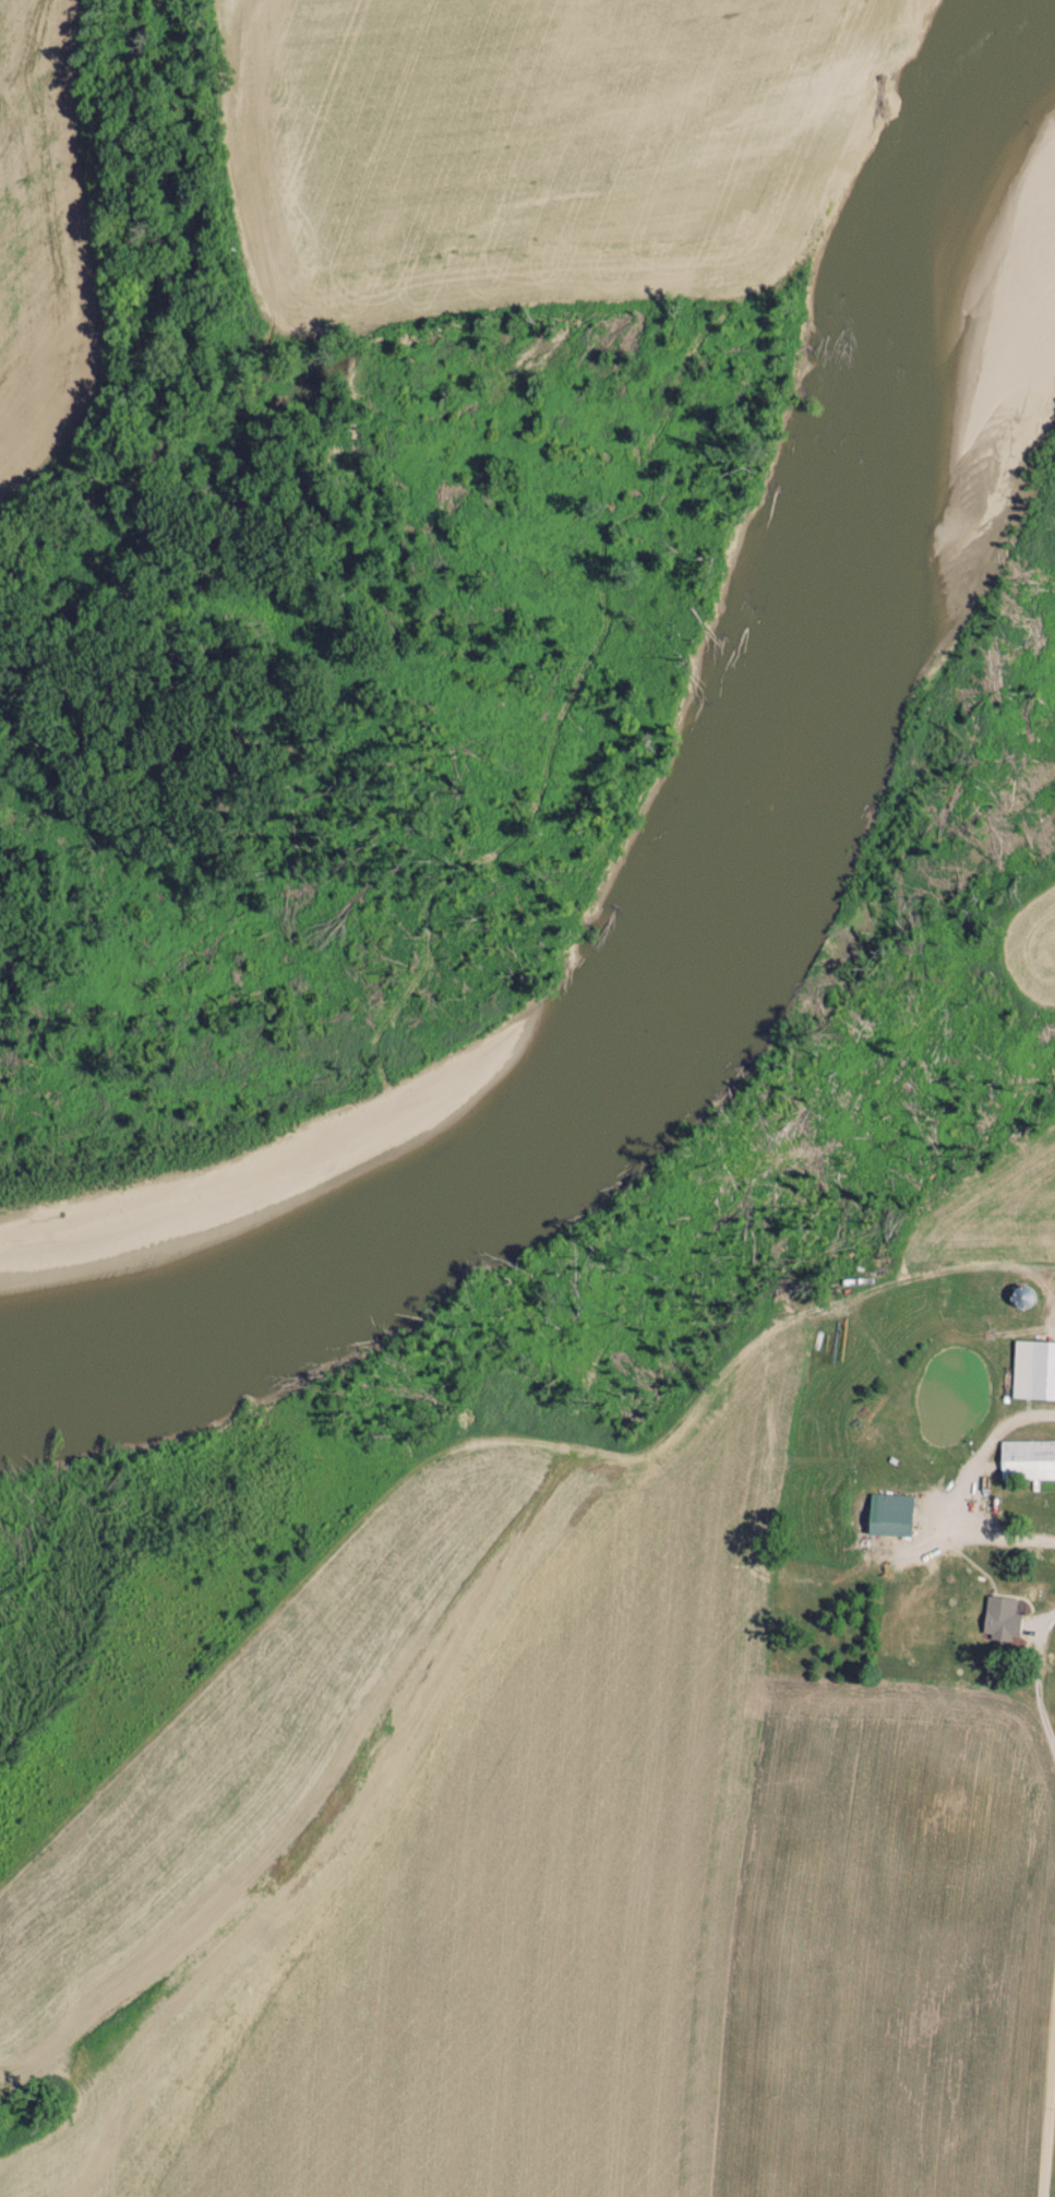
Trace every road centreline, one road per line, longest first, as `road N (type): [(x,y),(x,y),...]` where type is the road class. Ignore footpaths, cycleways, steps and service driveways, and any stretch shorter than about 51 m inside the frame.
road 1 (residential): [(1046,2196),(1054,2072)]

